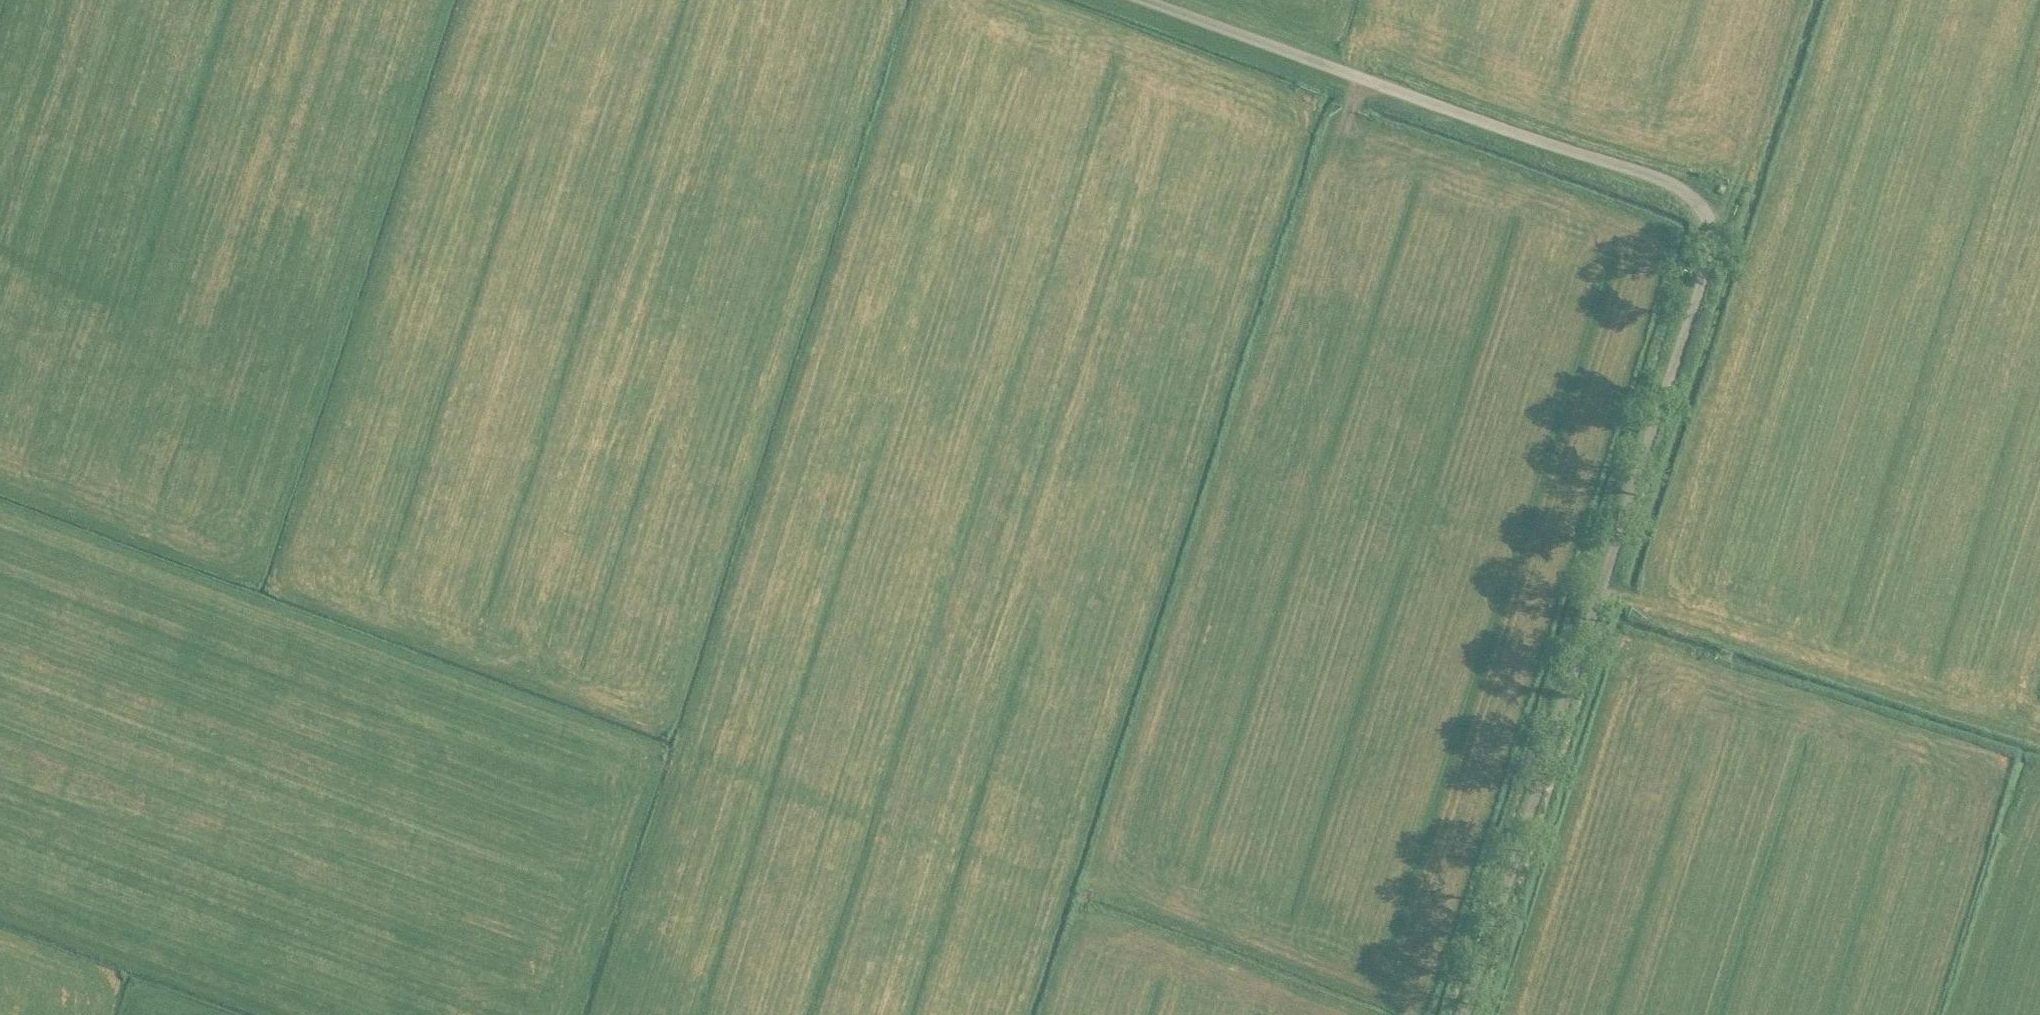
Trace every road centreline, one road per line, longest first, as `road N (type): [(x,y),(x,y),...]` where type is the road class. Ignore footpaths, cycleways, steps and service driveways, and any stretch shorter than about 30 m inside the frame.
road 1 (unclassified): [(1469,1014),(1706,262),(1702,211),(1666,177),(1169,0)]

